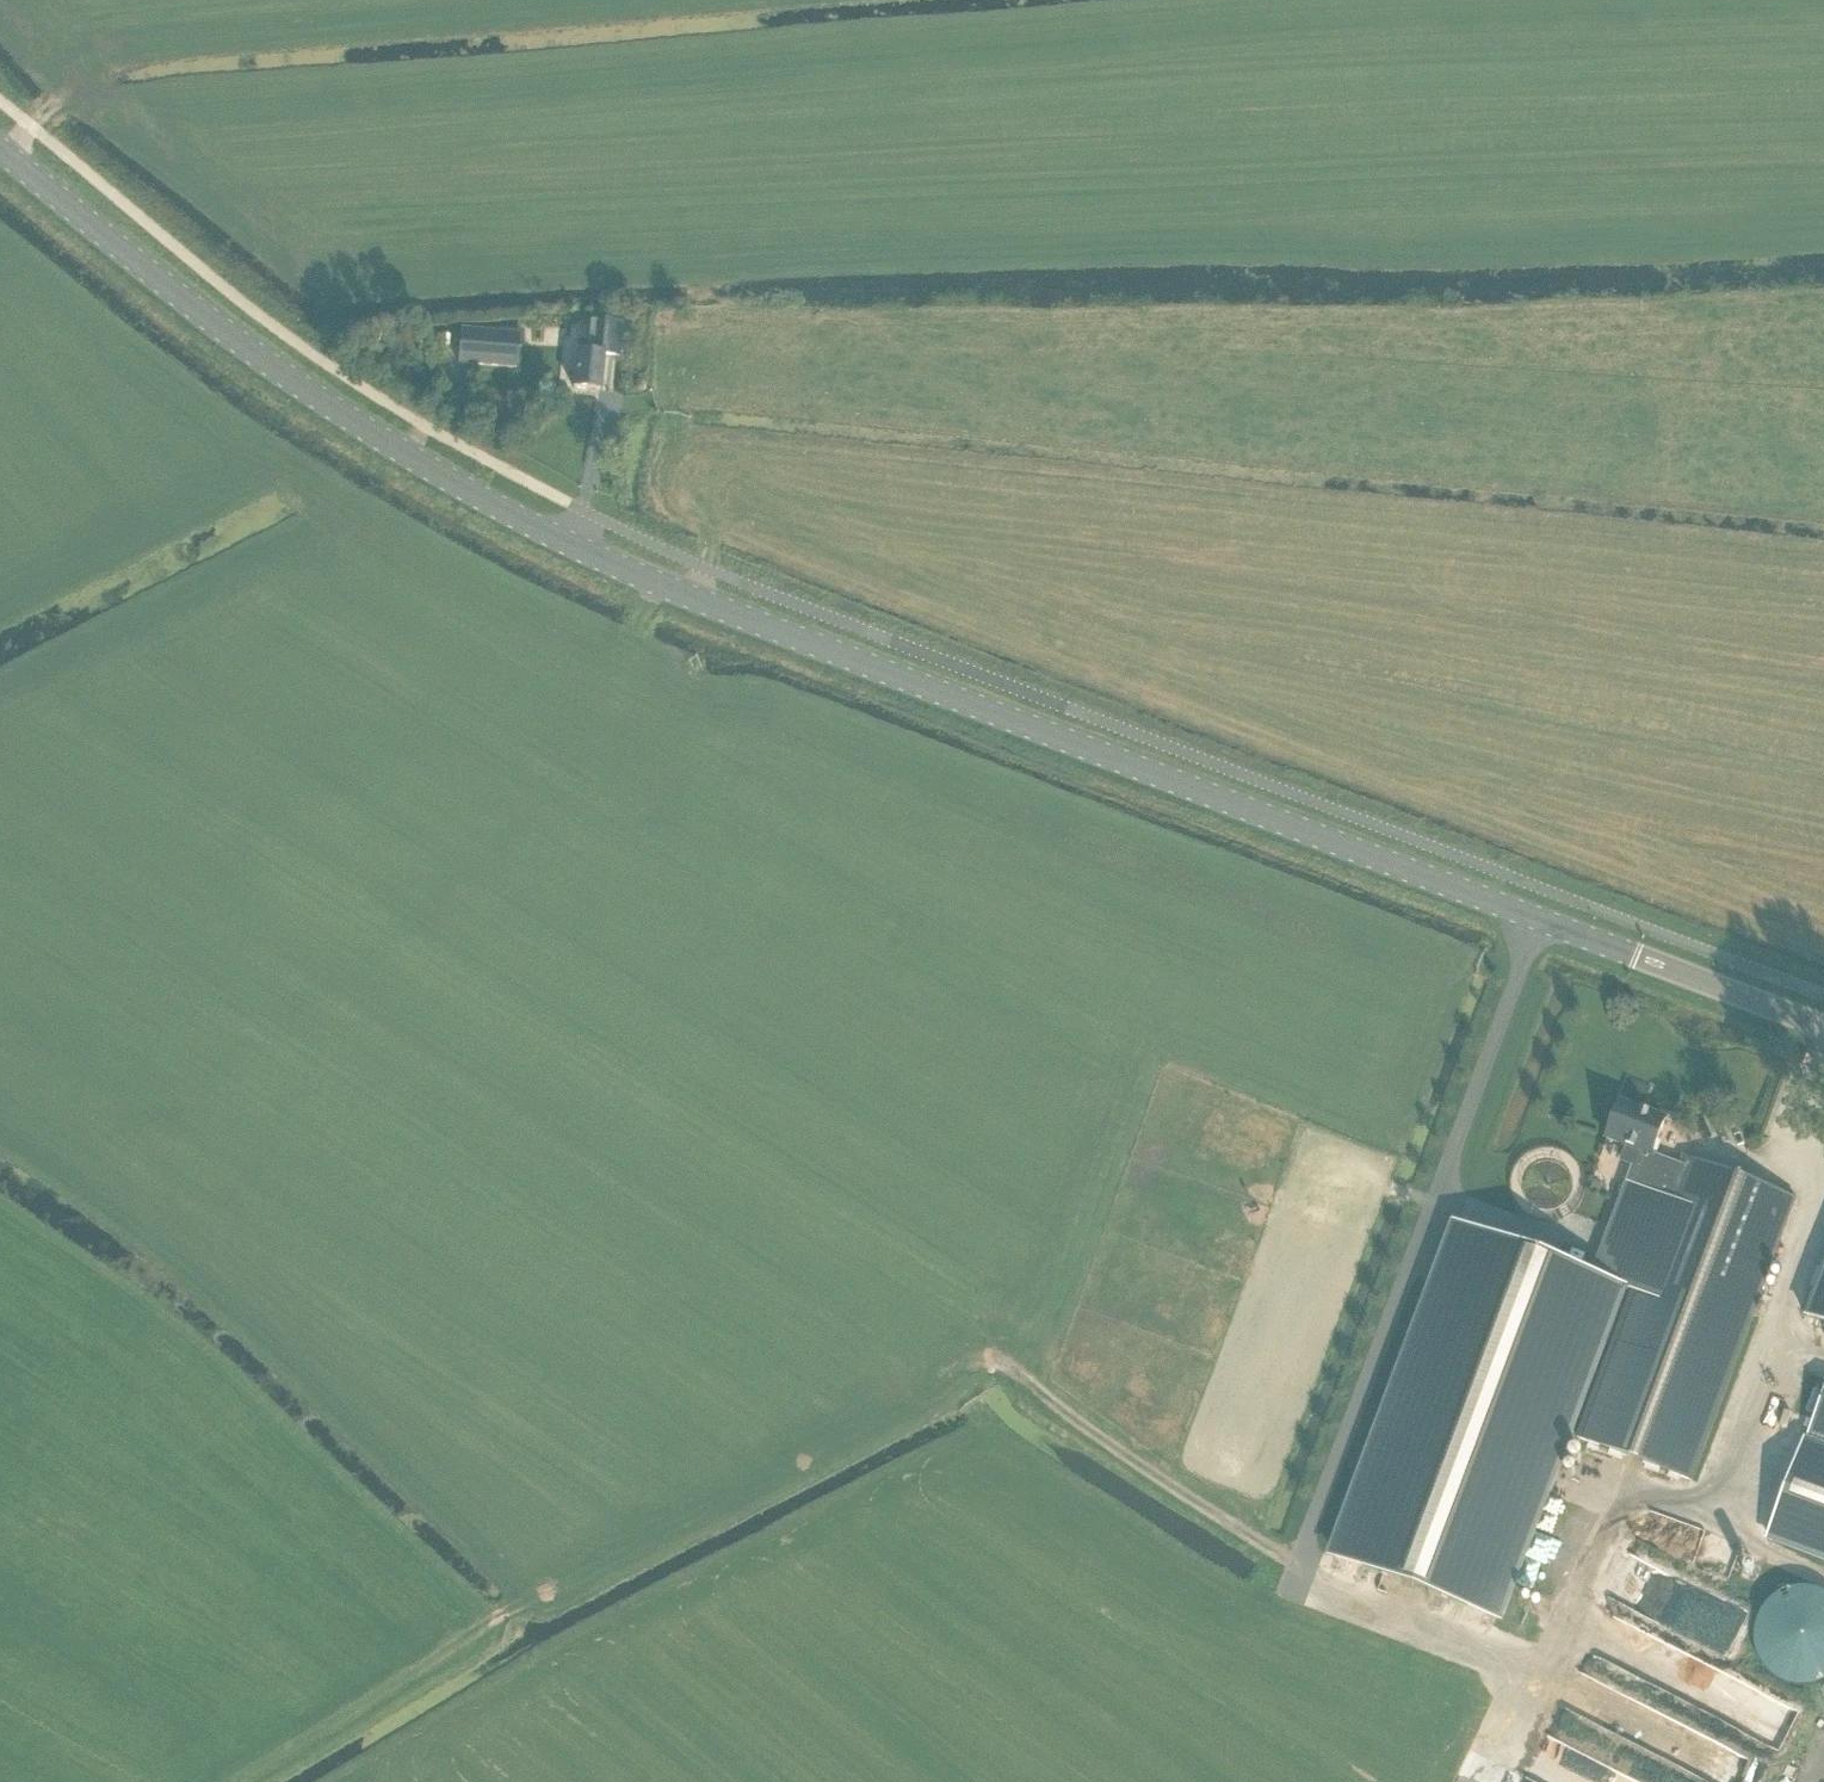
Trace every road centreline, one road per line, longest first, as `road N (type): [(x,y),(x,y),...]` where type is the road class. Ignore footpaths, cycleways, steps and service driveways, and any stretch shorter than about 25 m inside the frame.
road 1 (secondary): [(1823,1027),(662,589),(443,480),(285,375),(0,145)]

